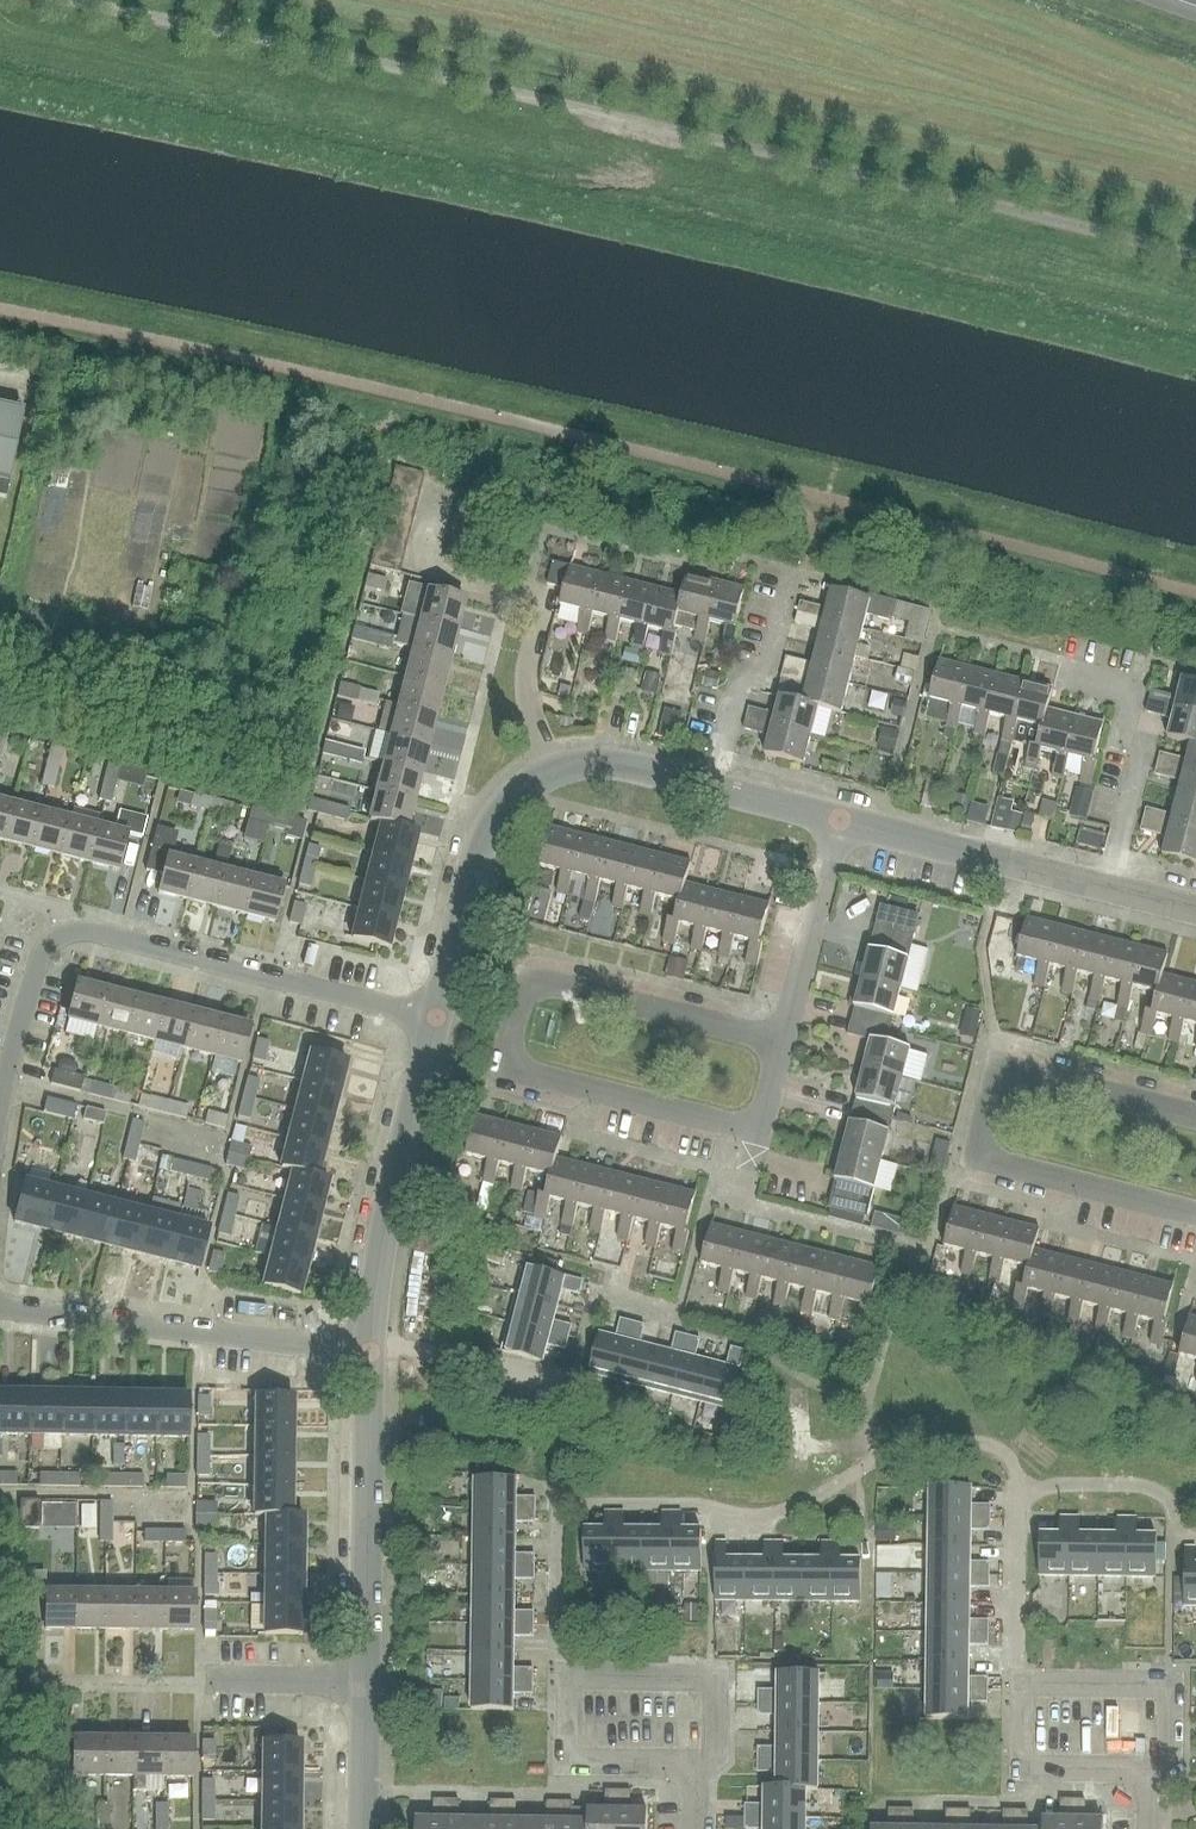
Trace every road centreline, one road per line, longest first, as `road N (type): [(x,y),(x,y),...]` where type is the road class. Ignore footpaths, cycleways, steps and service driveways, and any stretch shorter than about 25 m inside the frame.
road 1 (unclassified): [(1195,256),(645,123),(59,0)]
road 2 (unclassified): [(435,1021),(487,833),(524,789),(552,774),(603,763),(836,822)]
road 3 (unclassified): [(0,1103),(40,955),(73,933),(435,1021)]
road 4 (unclassified): [(529,990),(515,1006),(507,1045),(512,1064),(532,1077),(758,1133),(781,1041)]
road 5 (unclassified): [(0,1308),(370,1353)]
road 6 (unclassified): [(836,822),(1195,912)]
road 7 (unclassified): [(370,1353),(384,1225),(435,1021)]
road 8 (unclassified): [(365,1681),(370,1353)]
road 9 (unclassified): [(1003,1078),(982,1133),(983,1153),(998,1165),(1195,1216)]
road 10 (unclassified): [(781,1041),(556,987),(529,990)]
road 11 (unclassified): [(695,1766),(714,1748),(715,1693),(707,1682),(564,1677)]
road 12 (unclassified): [(1150,1771),(1165,1757),(1159,1693),(1013,1683)]
road 13 (unclassified): [(781,1041),(836,822)]
road 14 (unclassified): [(1150,1771),(1016,1766),(1013,1683)]
road 15 (unclassified): [(695,1766),(581,1767),(566,1760),(564,1677)]
road 16 (unclassified): [(1195,1120),(1023,1073),(1003,1078)]
road 17 (unclassified): [(564,1677),(555,1654),(555,1485)]
road 18 (unclassified): [(1013,1683),(1012,1497)]
road 19 (unclassified): [(365,1681),(205,1680)]
road 20 (unclassified): [(362,1828),(365,1681)]

